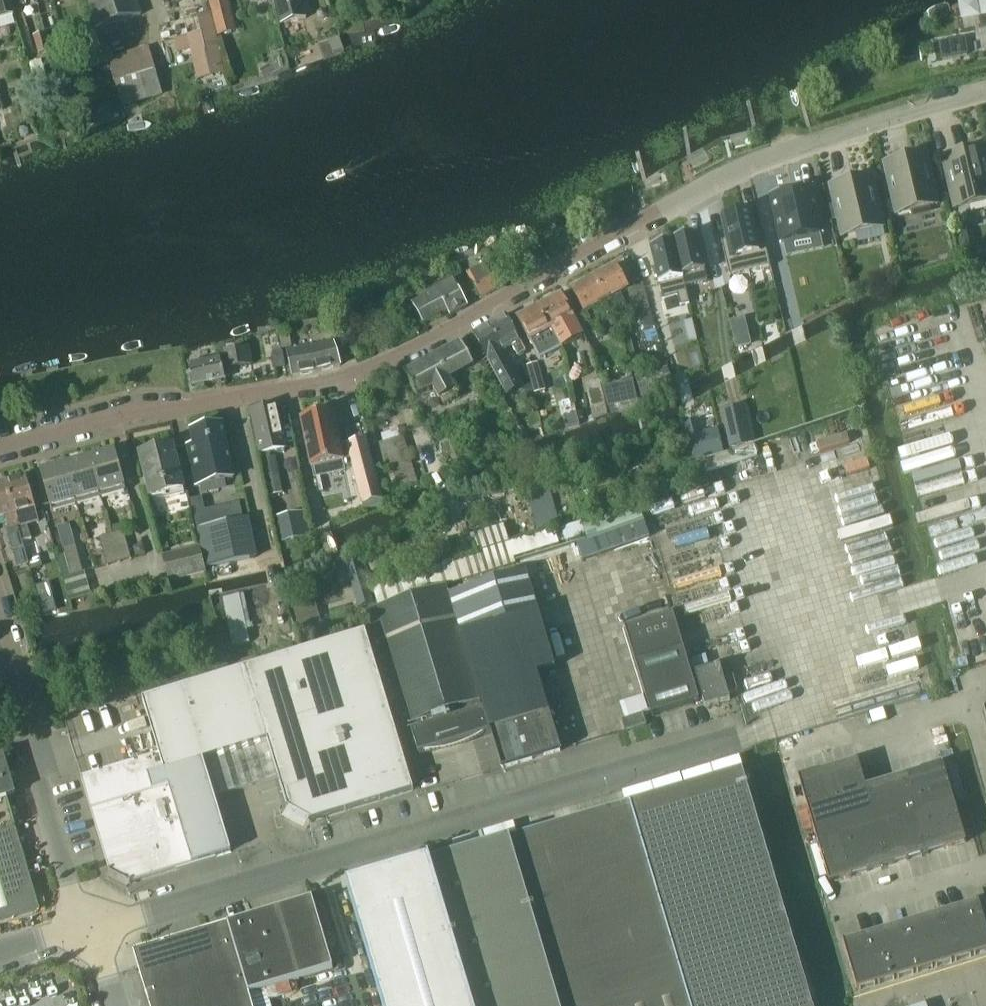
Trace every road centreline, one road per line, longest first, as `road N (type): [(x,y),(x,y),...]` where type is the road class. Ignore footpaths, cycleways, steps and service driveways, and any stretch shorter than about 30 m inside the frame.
road 1 (residential): [(0,449),(141,414),(354,377),(434,341),(656,210)]
road 2 (unclassified): [(93,932),(744,737)]
road 3 (residential): [(985,97),(748,164),(656,210)]
road 4 (residential): [(93,932),(0,613)]
road 5 (residential): [(975,699),(814,749)]

